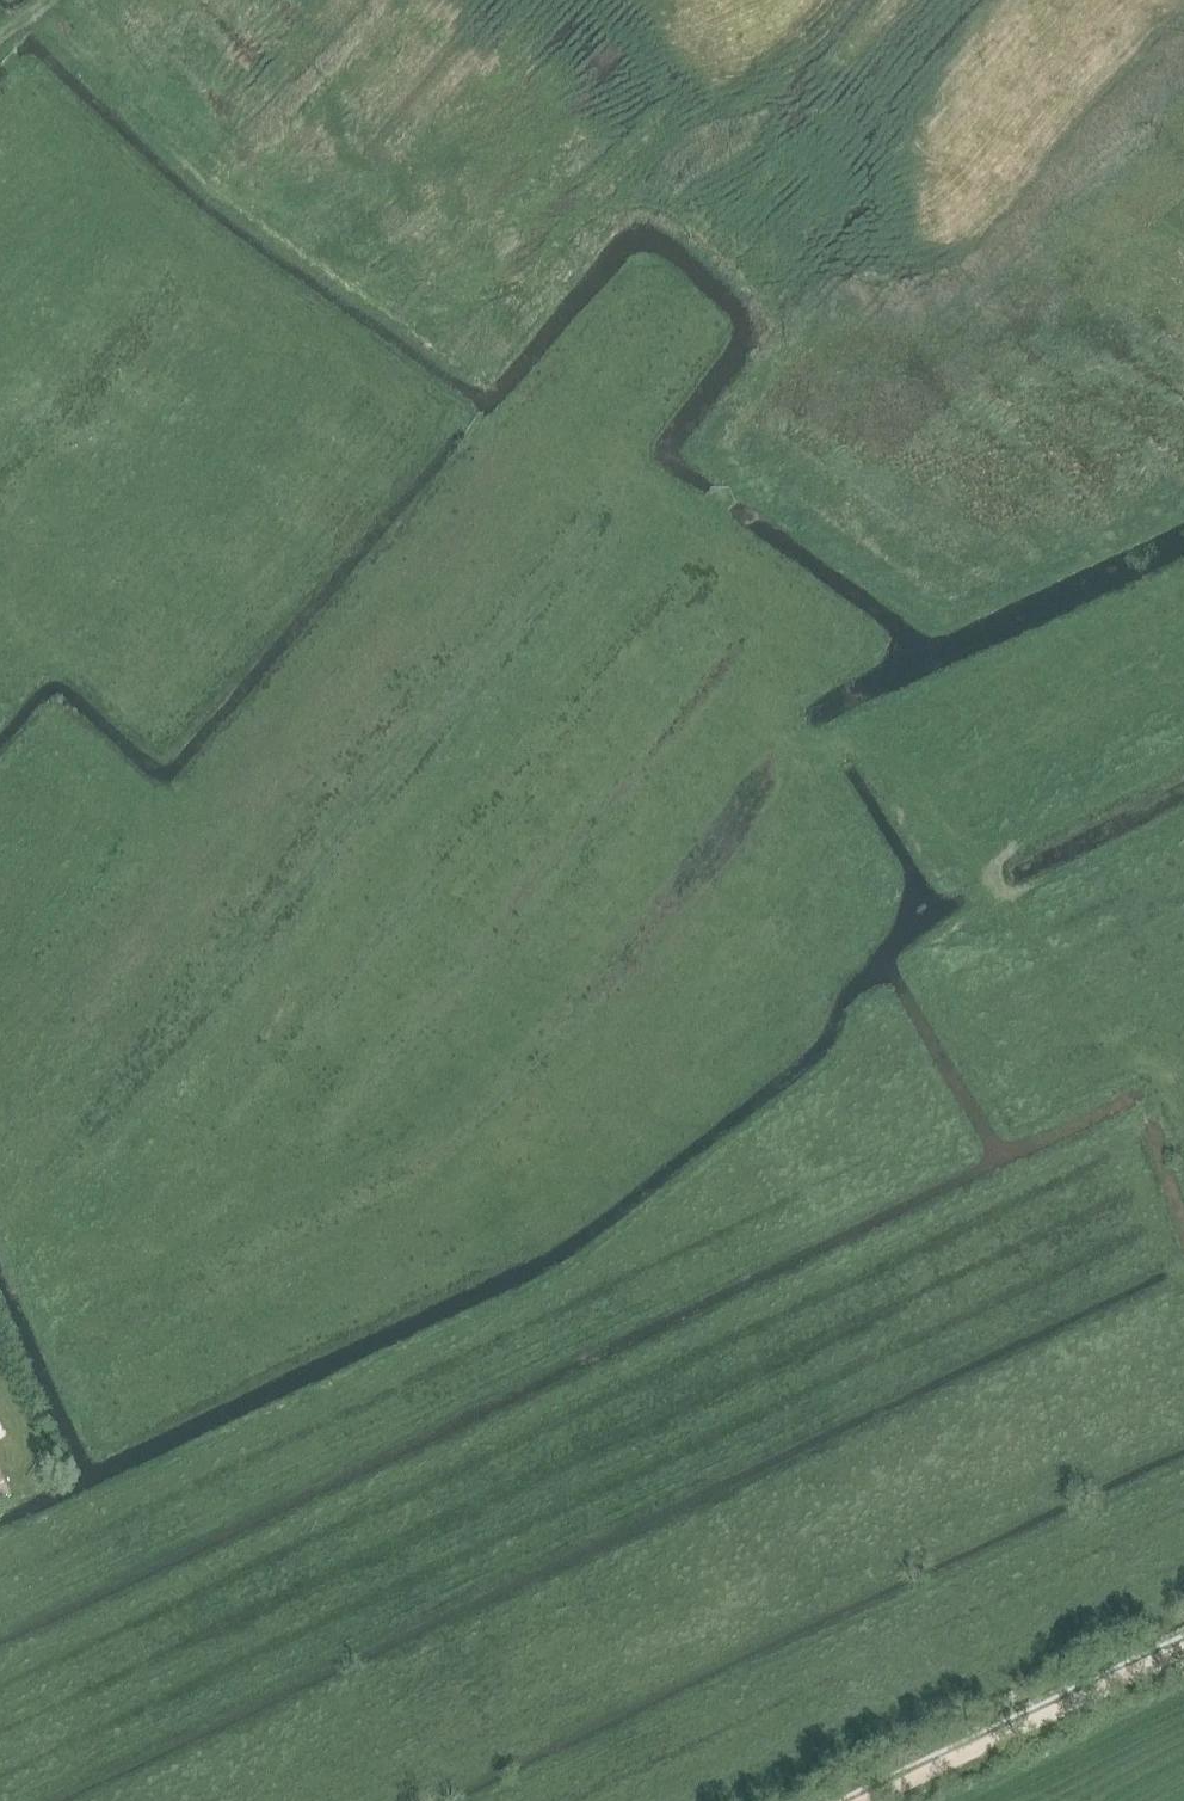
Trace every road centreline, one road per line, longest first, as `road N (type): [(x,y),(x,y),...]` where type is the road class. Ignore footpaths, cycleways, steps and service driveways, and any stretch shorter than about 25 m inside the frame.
road 1 (track): [(871,1800),(1183,1654)]

